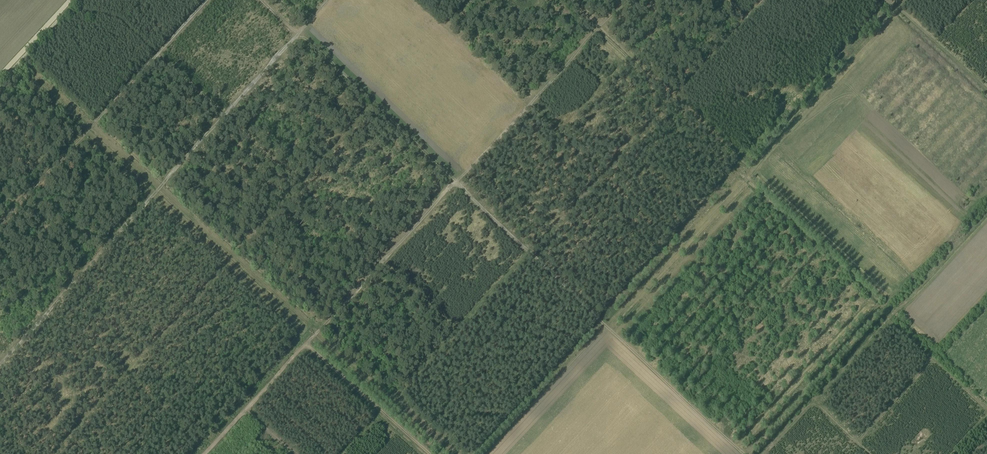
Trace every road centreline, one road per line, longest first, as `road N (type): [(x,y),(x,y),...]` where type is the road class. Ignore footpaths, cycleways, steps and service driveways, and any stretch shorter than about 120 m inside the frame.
road 1 (track): [(205,453),(625,0)]
road 2 (track): [(486,453),(607,329),(738,449),(765,440),(771,447)]
road 3 (track): [(428,453),(306,344)]
road 4 (track): [(886,0),(986,90)]

